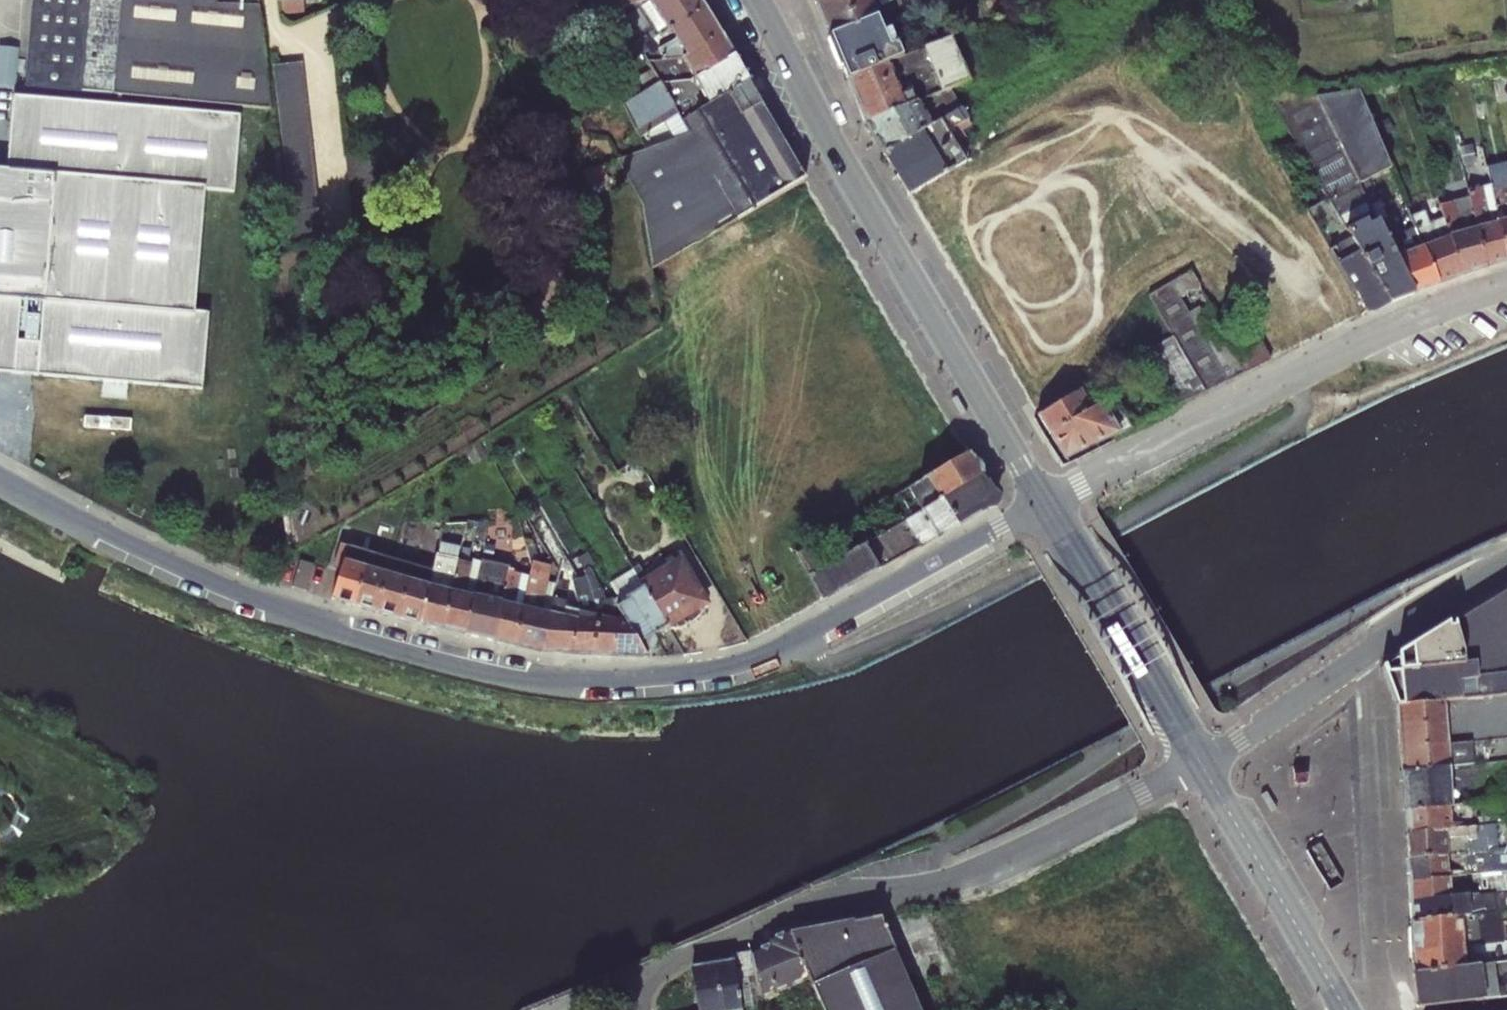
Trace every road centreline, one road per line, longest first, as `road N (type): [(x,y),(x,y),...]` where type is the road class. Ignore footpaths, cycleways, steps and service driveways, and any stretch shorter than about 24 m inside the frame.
road 1 (residential): [(1044,505),(748,663),(532,684),(332,634),(0,483)]
road 2 (residential): [(1201,764),(983,874),(791,910),(628,980)]
road 3 (tertiary): [(757,0),(842,163),(1044,505)]
road 4 (residential): [(1044,505),(1360,341),(1506,285)]
road 5 (unclassified): [(1201,764),(1506,562)]
road 6 (residential): [(1367,681),(1385,1009)]
road 7 (tertiary): [(1044,505),(1201,764)]
road 8 (tertiary): [(1201,764),(1342,1009)]

